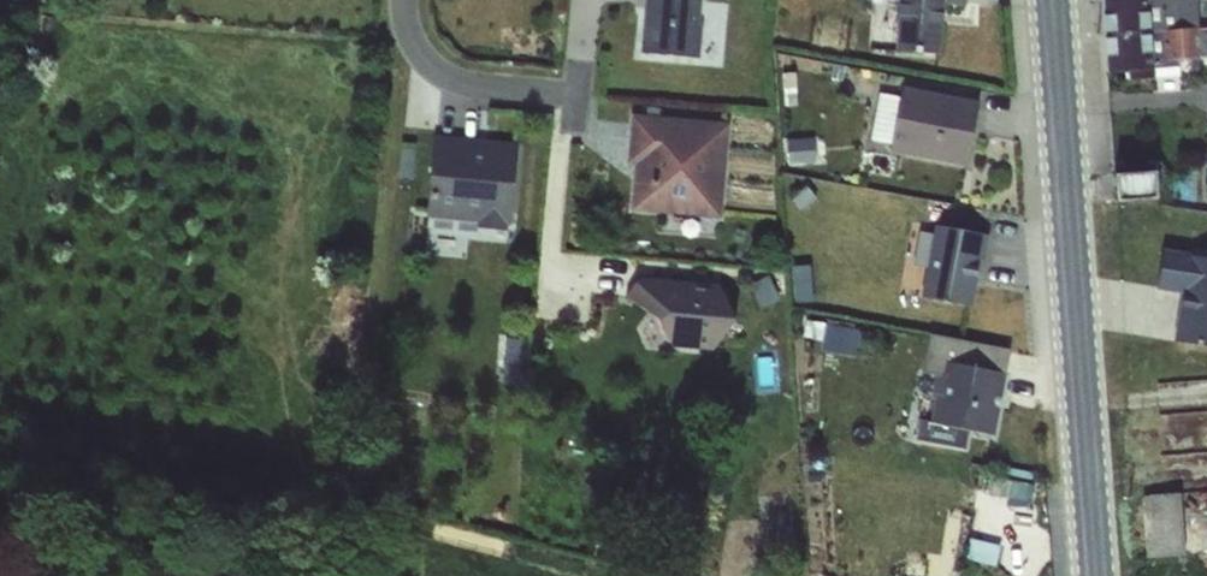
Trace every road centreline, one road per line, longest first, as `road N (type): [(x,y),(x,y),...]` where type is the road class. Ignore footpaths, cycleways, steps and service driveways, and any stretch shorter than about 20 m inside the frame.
road 1 (residential): [(1098,575),(1050,0)]
road 2 (residential): [(405,0),(420,56),(453,82),(577,97)]

